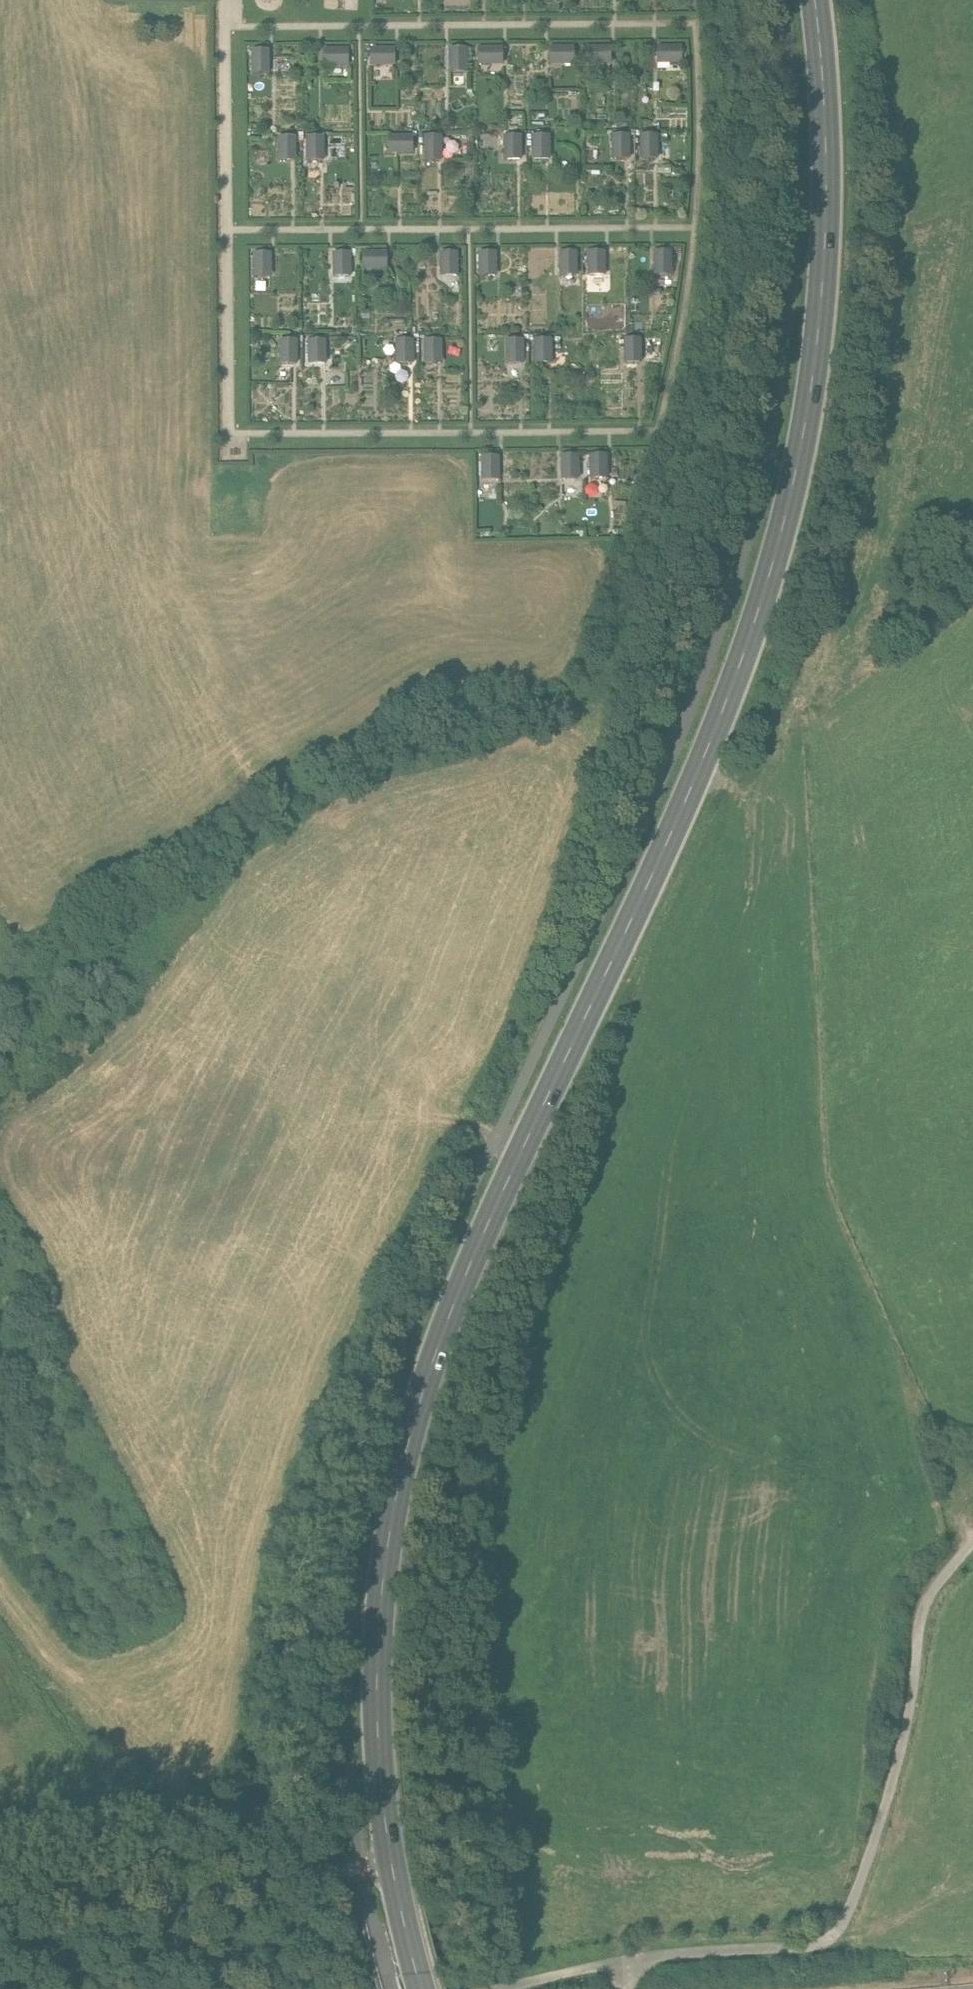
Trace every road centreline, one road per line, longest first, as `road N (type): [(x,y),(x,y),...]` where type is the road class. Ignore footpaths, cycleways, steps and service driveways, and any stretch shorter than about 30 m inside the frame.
road 1 (secondary): [(418,1988),(389,1871),(375,1748),(375,1663),(392,1512),(464,1280),(691,788),(773,563),(803,437),(822,296),(824,92),(816,0)]
road 2 (track): [(0,1906),(232,1891),(389,1871)]

